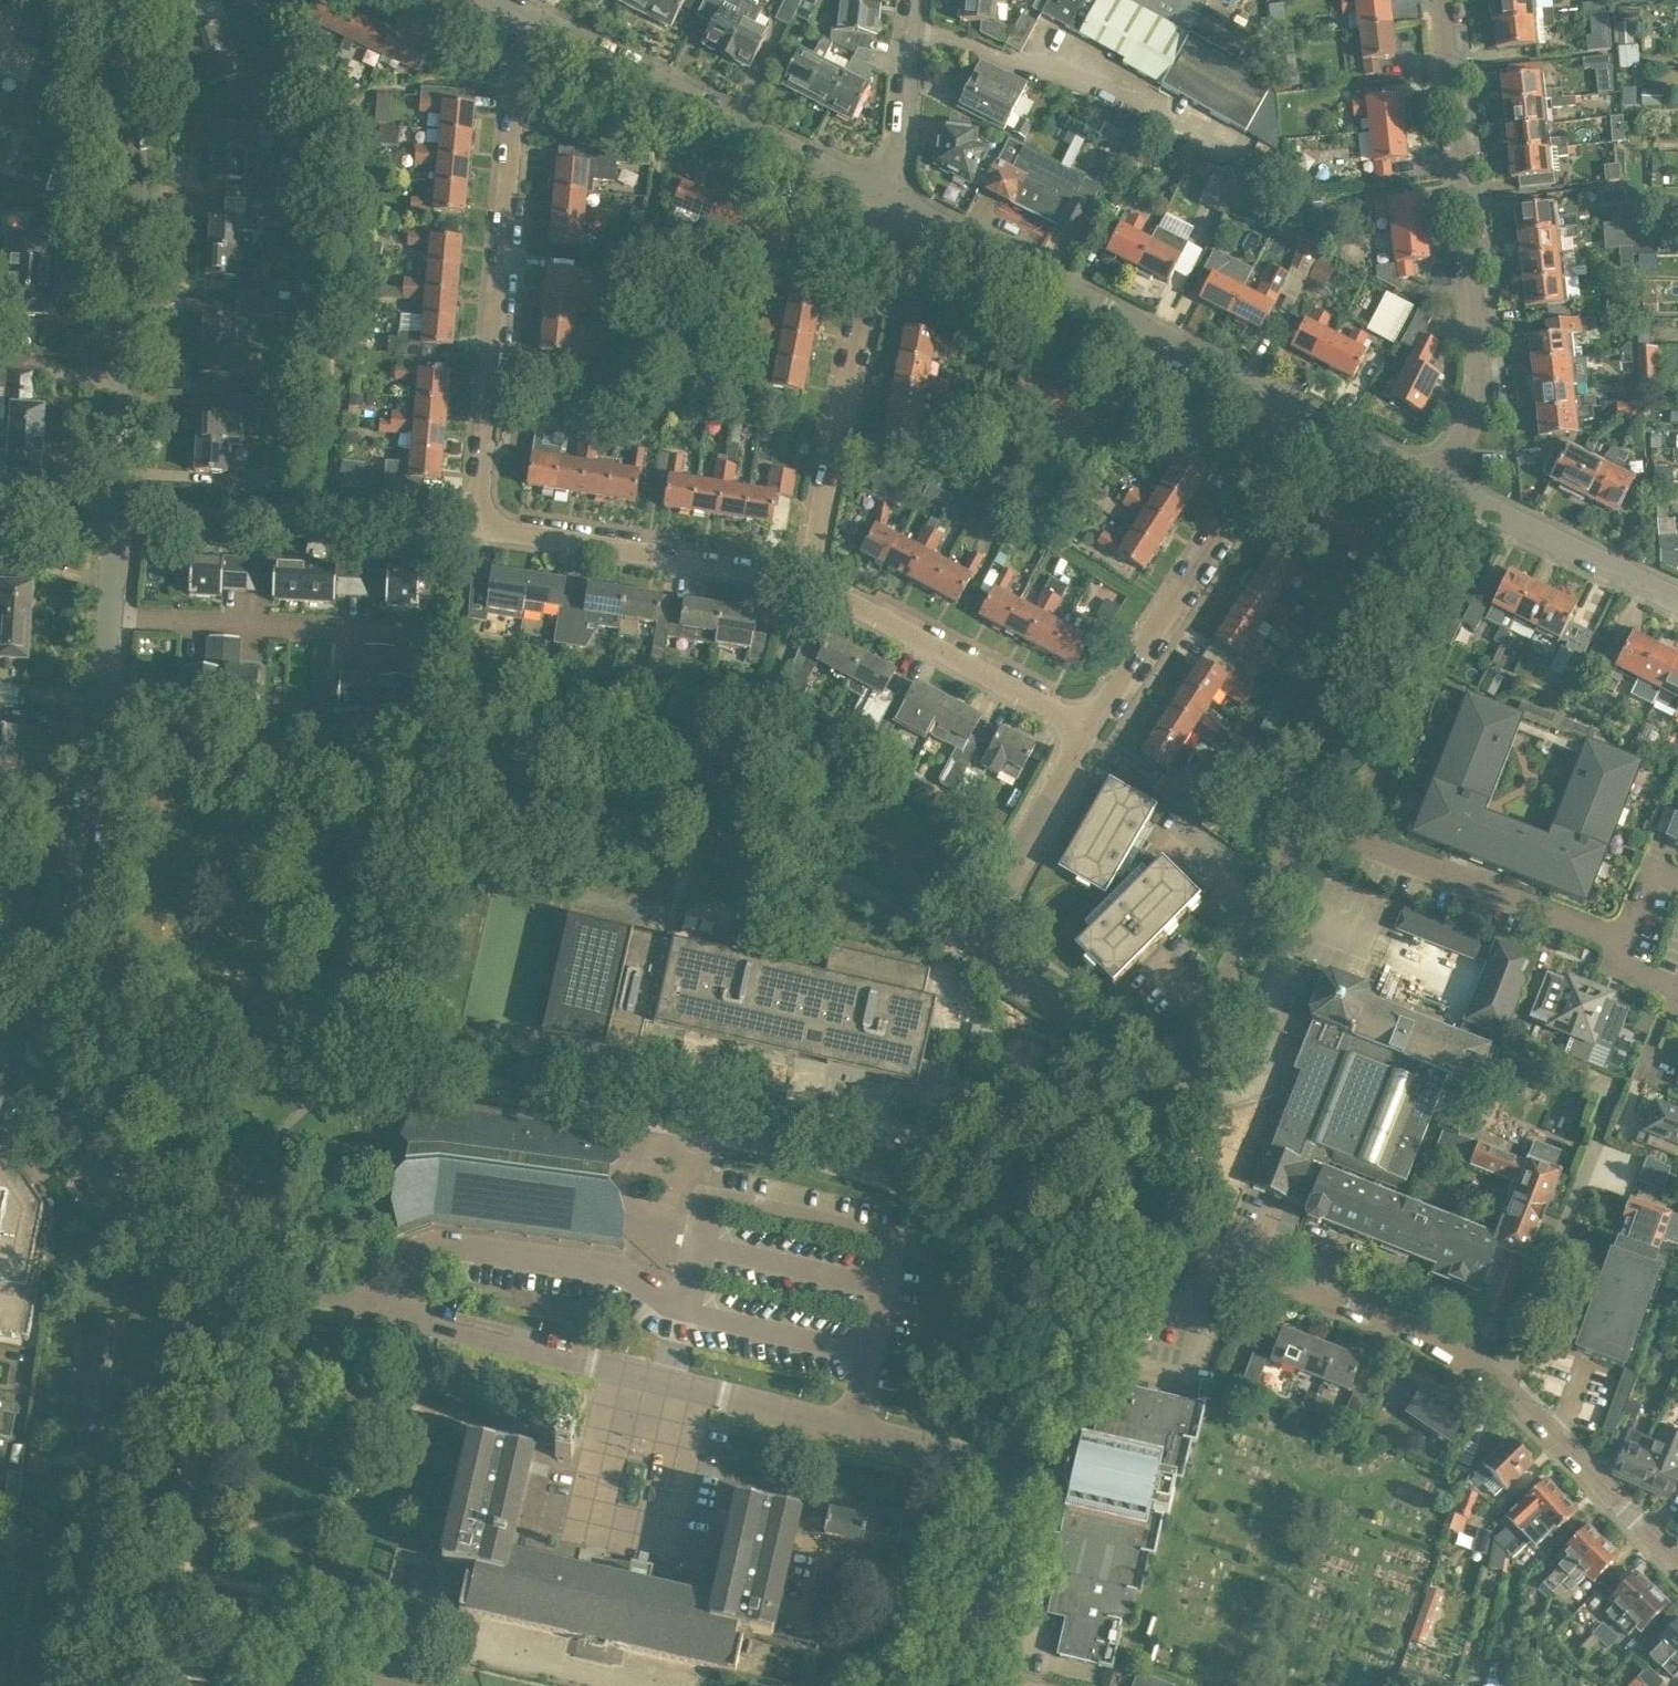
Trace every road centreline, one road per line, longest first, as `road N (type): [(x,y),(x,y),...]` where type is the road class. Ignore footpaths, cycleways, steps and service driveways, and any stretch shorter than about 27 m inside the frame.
road 1 (residential): [(1026,1468),(556,1355),(212,1251),(137,1218),(108,1192),(66,1127),(47,1052)]
road 2 (residential): [(805,581),(509,536),(481,508),(523,15)]
road 3 (residential): [(1677,1562),(1457,1346),(1116,1226)]
road 4 (residential): [(1145,1096),(1171,1086),(1198,1053),(1303,825),(1622,940)]
road 5 (residential): [(105,611),(135,149),(93,0)]
road 6 (residential): [(1440,485),(1467,428),(1480,369),(1438,0)]
road 7 (residential): [(1295,408),(883,195)]
road 8 (residential): [(47,1052),(105,611)]
road 9 (residential): [(883,195),(523,15)]
road 10 (residential): [(805,581),(883,195)]
road 11 (residential): [(1295,408),(1093,736)]
road 12 (residential): [(1093,736),(805,581)]
road 13 (residential): [(419,630),(105,611)]
road 14 (residential): [(975,947),(824,868),(705,824)]
road 15 (residential): [(1677,599),(1440,485)]
road 16 (residential): [(1026,1468),(1116,1226)]
road 17 (residential): [(975,947),(1093,736)]
road 18 (residential): [(944,1685),(1026,1468)]
road 19 (residential): [(1145,1096),(1060,1012),(975,947)]
road 20 (residential): [(883,195),(898,148),(914,0)]
road 21 (residential): [(1440,485),(1295,408)]
road 22 (residential): [(1116,1226),(1145,1144),(1145,1096)]

